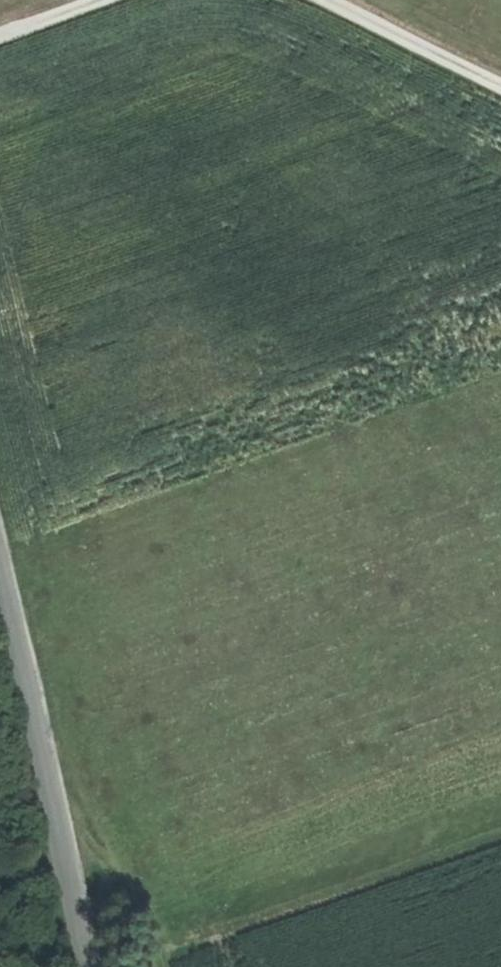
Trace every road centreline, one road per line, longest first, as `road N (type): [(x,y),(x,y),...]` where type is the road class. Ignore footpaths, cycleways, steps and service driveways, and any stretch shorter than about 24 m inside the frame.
road 1 (unclassified): [(0,574),(89,966)]
road 2 (track): [(319,0),(500,89)]
road 3 (track): [(28,966),(17,901),(29,882),(68,858)]

